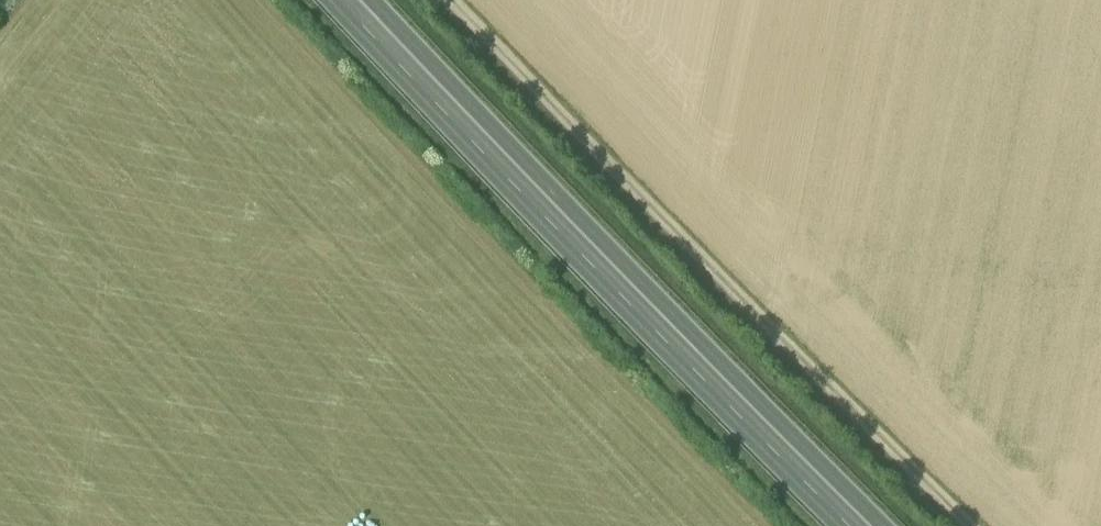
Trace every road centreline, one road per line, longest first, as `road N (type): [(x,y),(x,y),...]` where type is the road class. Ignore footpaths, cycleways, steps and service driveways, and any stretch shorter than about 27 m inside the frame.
road 1 (track): [(967,525),(447,0)]
road 2 (trunk): [(348,0),(859,525)]

